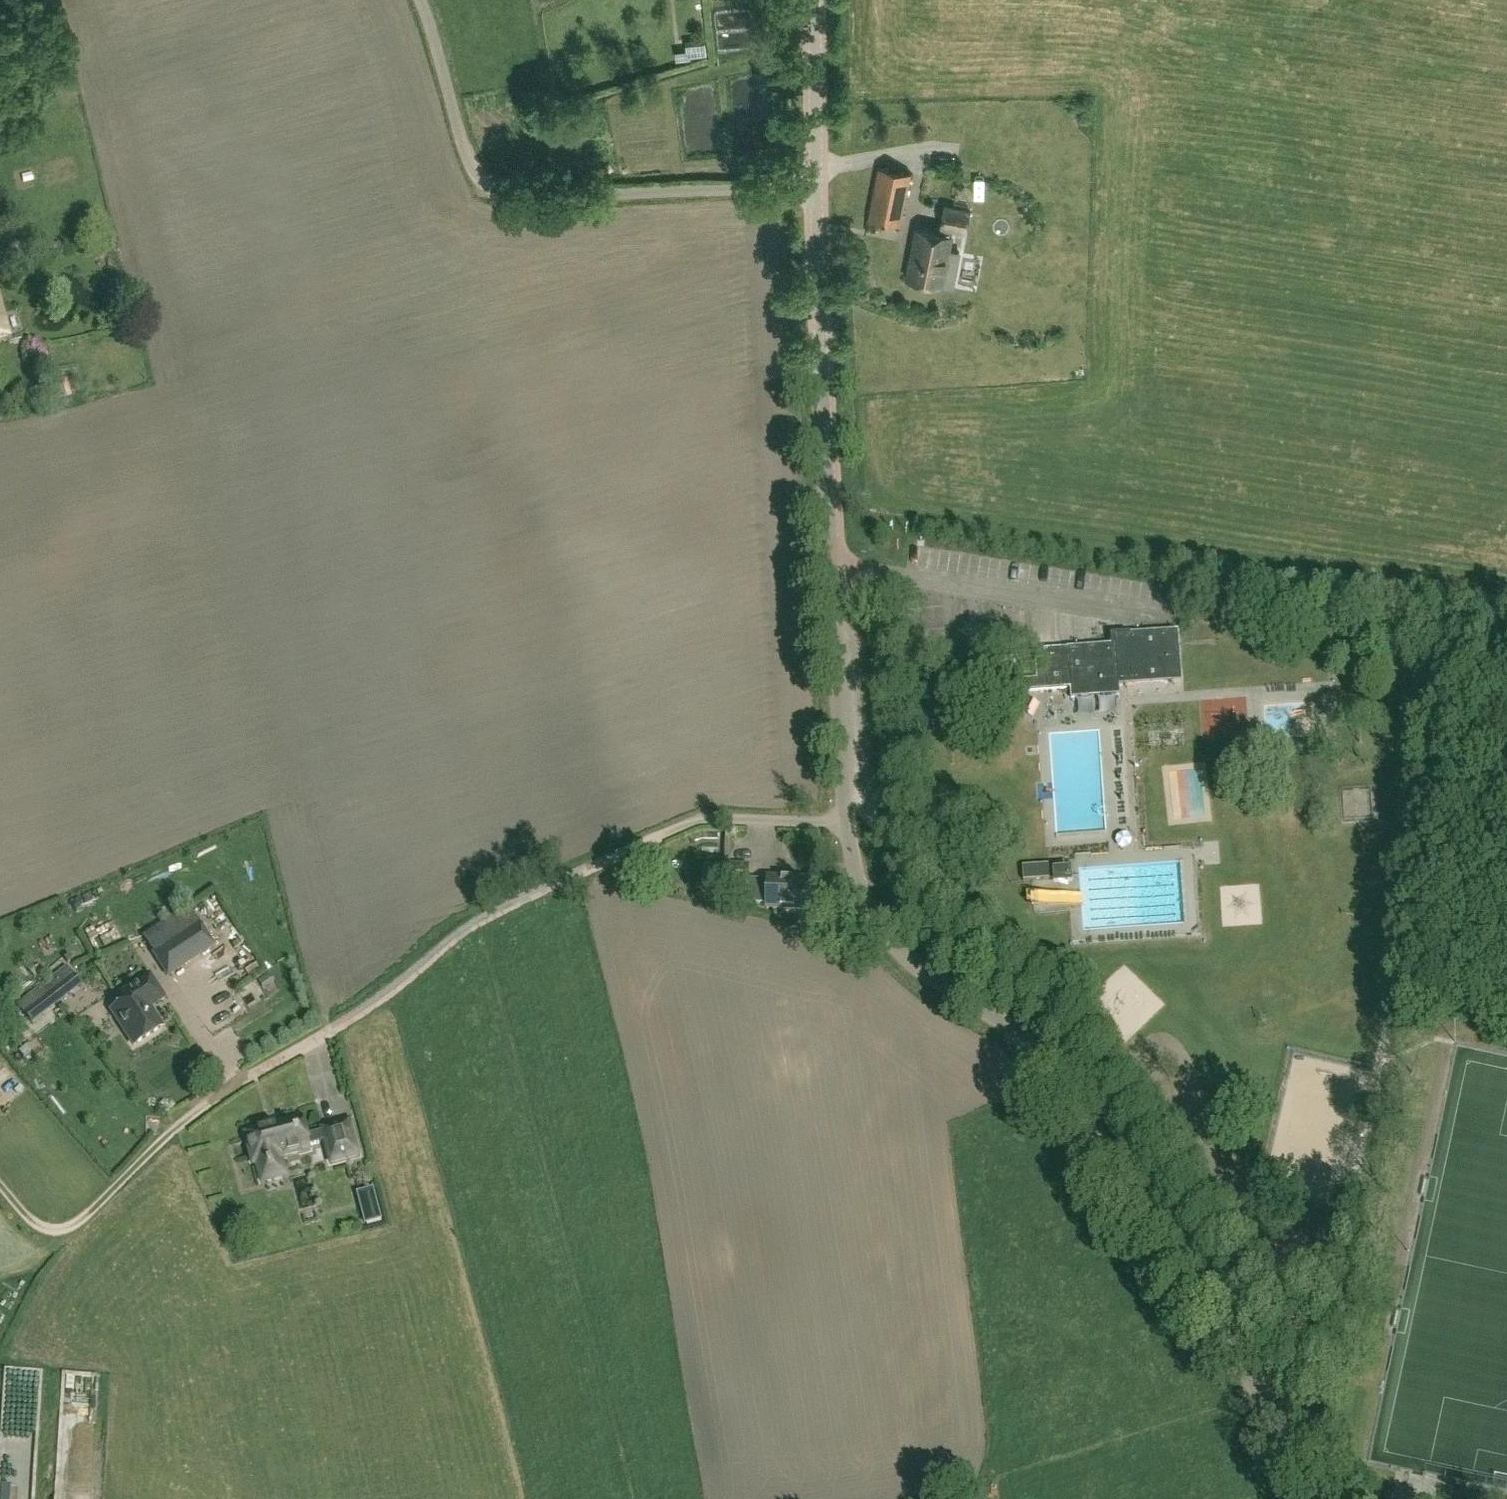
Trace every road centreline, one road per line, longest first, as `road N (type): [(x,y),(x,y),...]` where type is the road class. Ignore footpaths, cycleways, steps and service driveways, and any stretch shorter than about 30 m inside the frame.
road 1 (unclassified): [(1327,1498),(1042,1059),(1002,1020),(908,961),(868,903),(854,866),(831,569),(823,0)]

